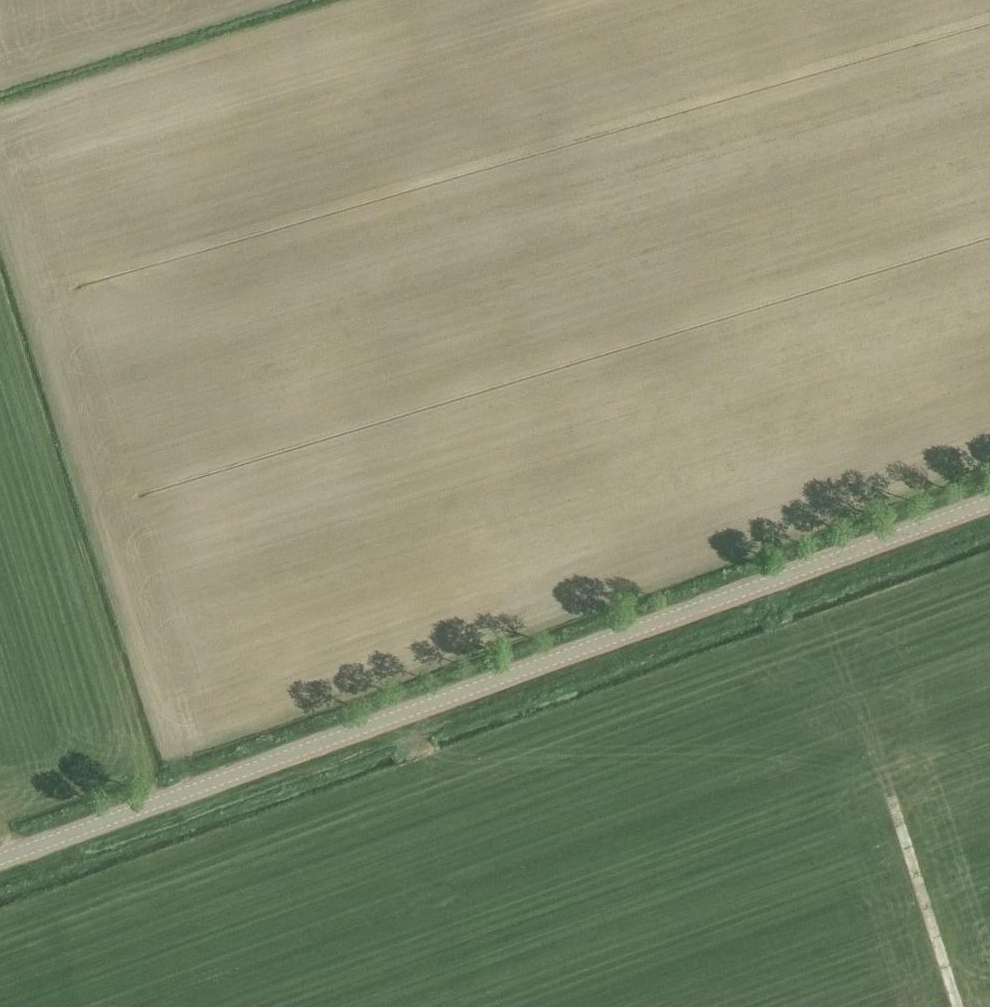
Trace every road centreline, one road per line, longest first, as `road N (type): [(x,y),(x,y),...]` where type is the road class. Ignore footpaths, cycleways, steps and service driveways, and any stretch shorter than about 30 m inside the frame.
road 1 (unclassified): [(0,861),(989,504)]
road 2 (track): [(959,1006),(893,801)]

